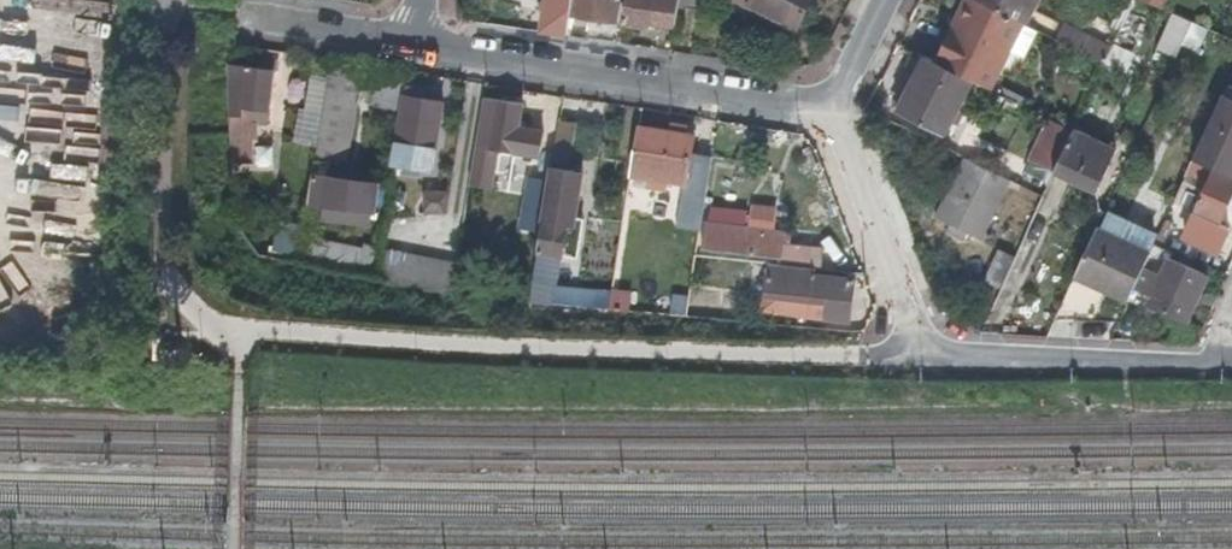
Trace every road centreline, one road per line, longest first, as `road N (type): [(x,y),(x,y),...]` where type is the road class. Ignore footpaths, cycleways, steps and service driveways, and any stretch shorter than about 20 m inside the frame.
road 1 (residential): [(409,39),(831,108)]
road 2 (residential): [(831,108),(928,353)]
road 3 (residential): [(409,39),(244,15)]
road 4 (residential): [(831,108),(883,0)]

